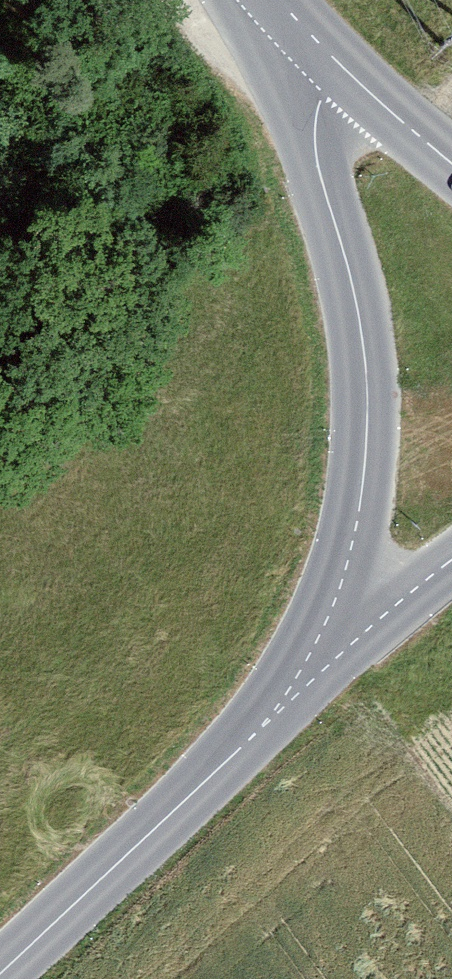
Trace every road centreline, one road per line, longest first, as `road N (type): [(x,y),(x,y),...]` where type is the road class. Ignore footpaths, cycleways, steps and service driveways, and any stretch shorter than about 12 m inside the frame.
road 1 (tertiary): [(289,38),(358,344),(336,552),(260,731)]
road 2 (tertiary): [(260,731),(9,978)]
road 3 (tertiary): [(451,567),(349,644),(260,731)]
road 4 (tertiary): [(289,38),(451,152)]

